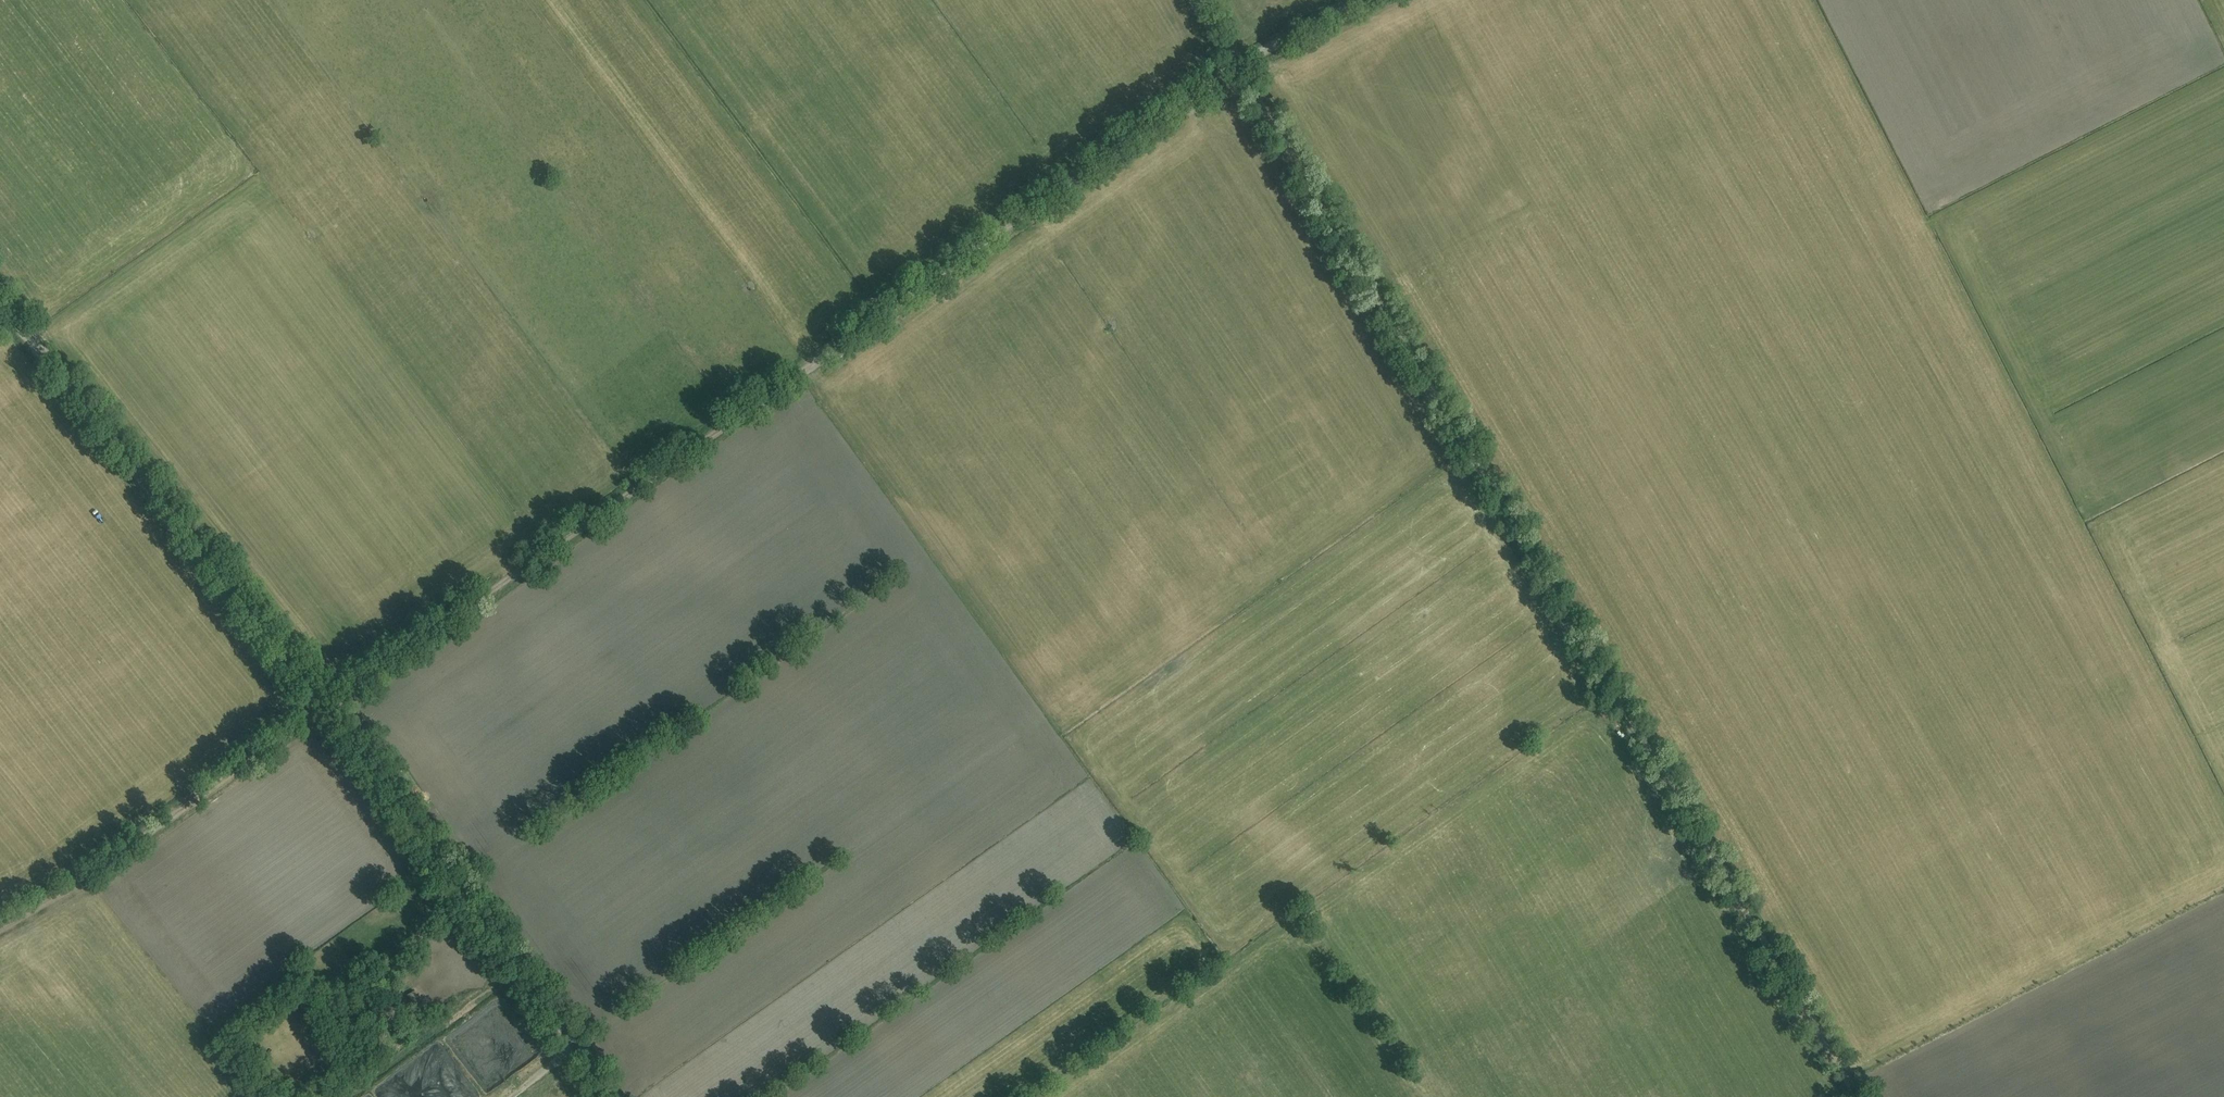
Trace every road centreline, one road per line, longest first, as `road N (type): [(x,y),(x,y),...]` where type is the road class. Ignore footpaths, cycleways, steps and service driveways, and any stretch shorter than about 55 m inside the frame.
road 1 (track): [(0,929),(127,852),(1235,64)]
road 2 (track): [(1858,1096),(1235,64)]
road 3 (unclassified): [(614,1096),(0,296)]
road 4 (track): [(1235,64),(1362,0)]

